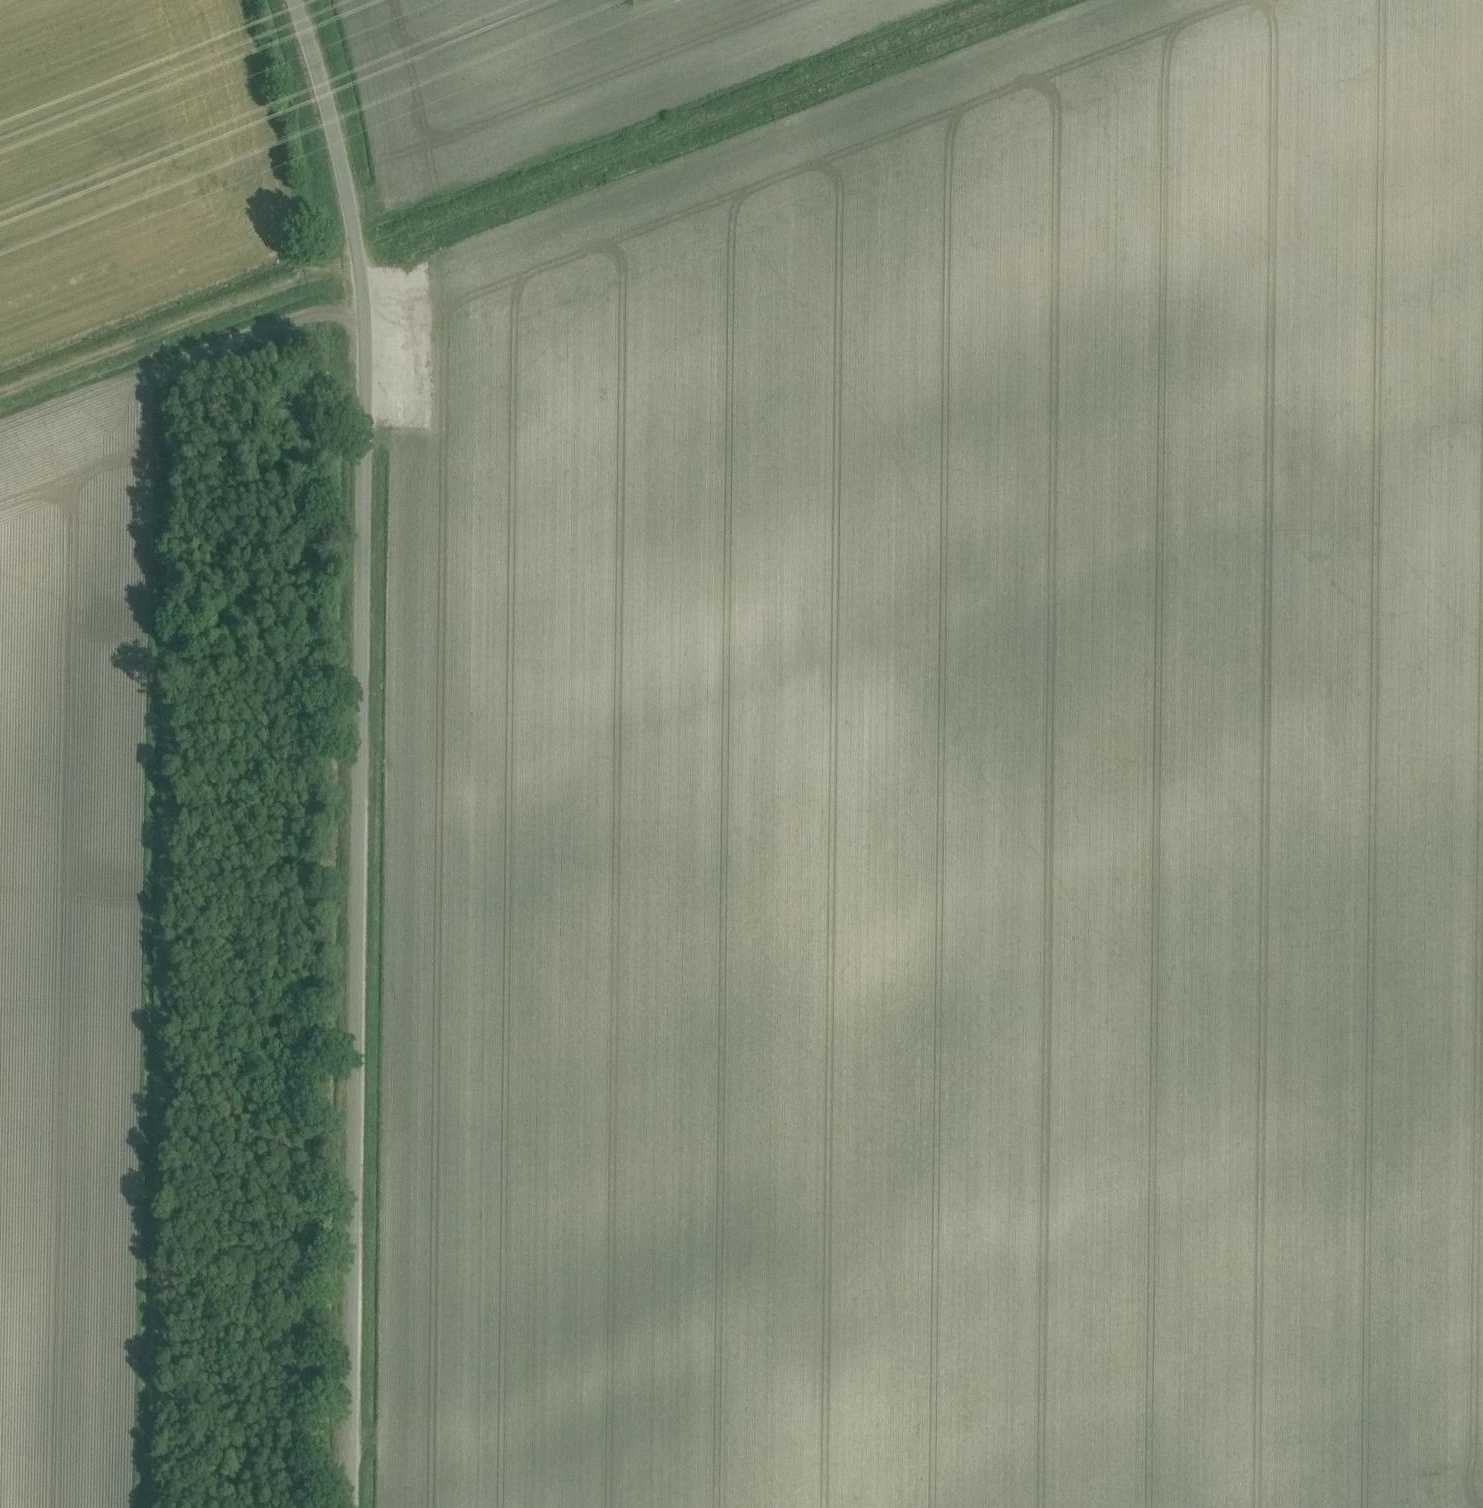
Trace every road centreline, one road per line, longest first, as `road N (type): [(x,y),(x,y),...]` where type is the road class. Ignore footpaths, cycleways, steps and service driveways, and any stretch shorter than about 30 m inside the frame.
road 1 (unclassified): [(350,1507),(366,335),(340,155),(295,0)]
road 2 (track): [(0,395),(1028,0)]
road 3 (track): [(162,381),(364,308)]

